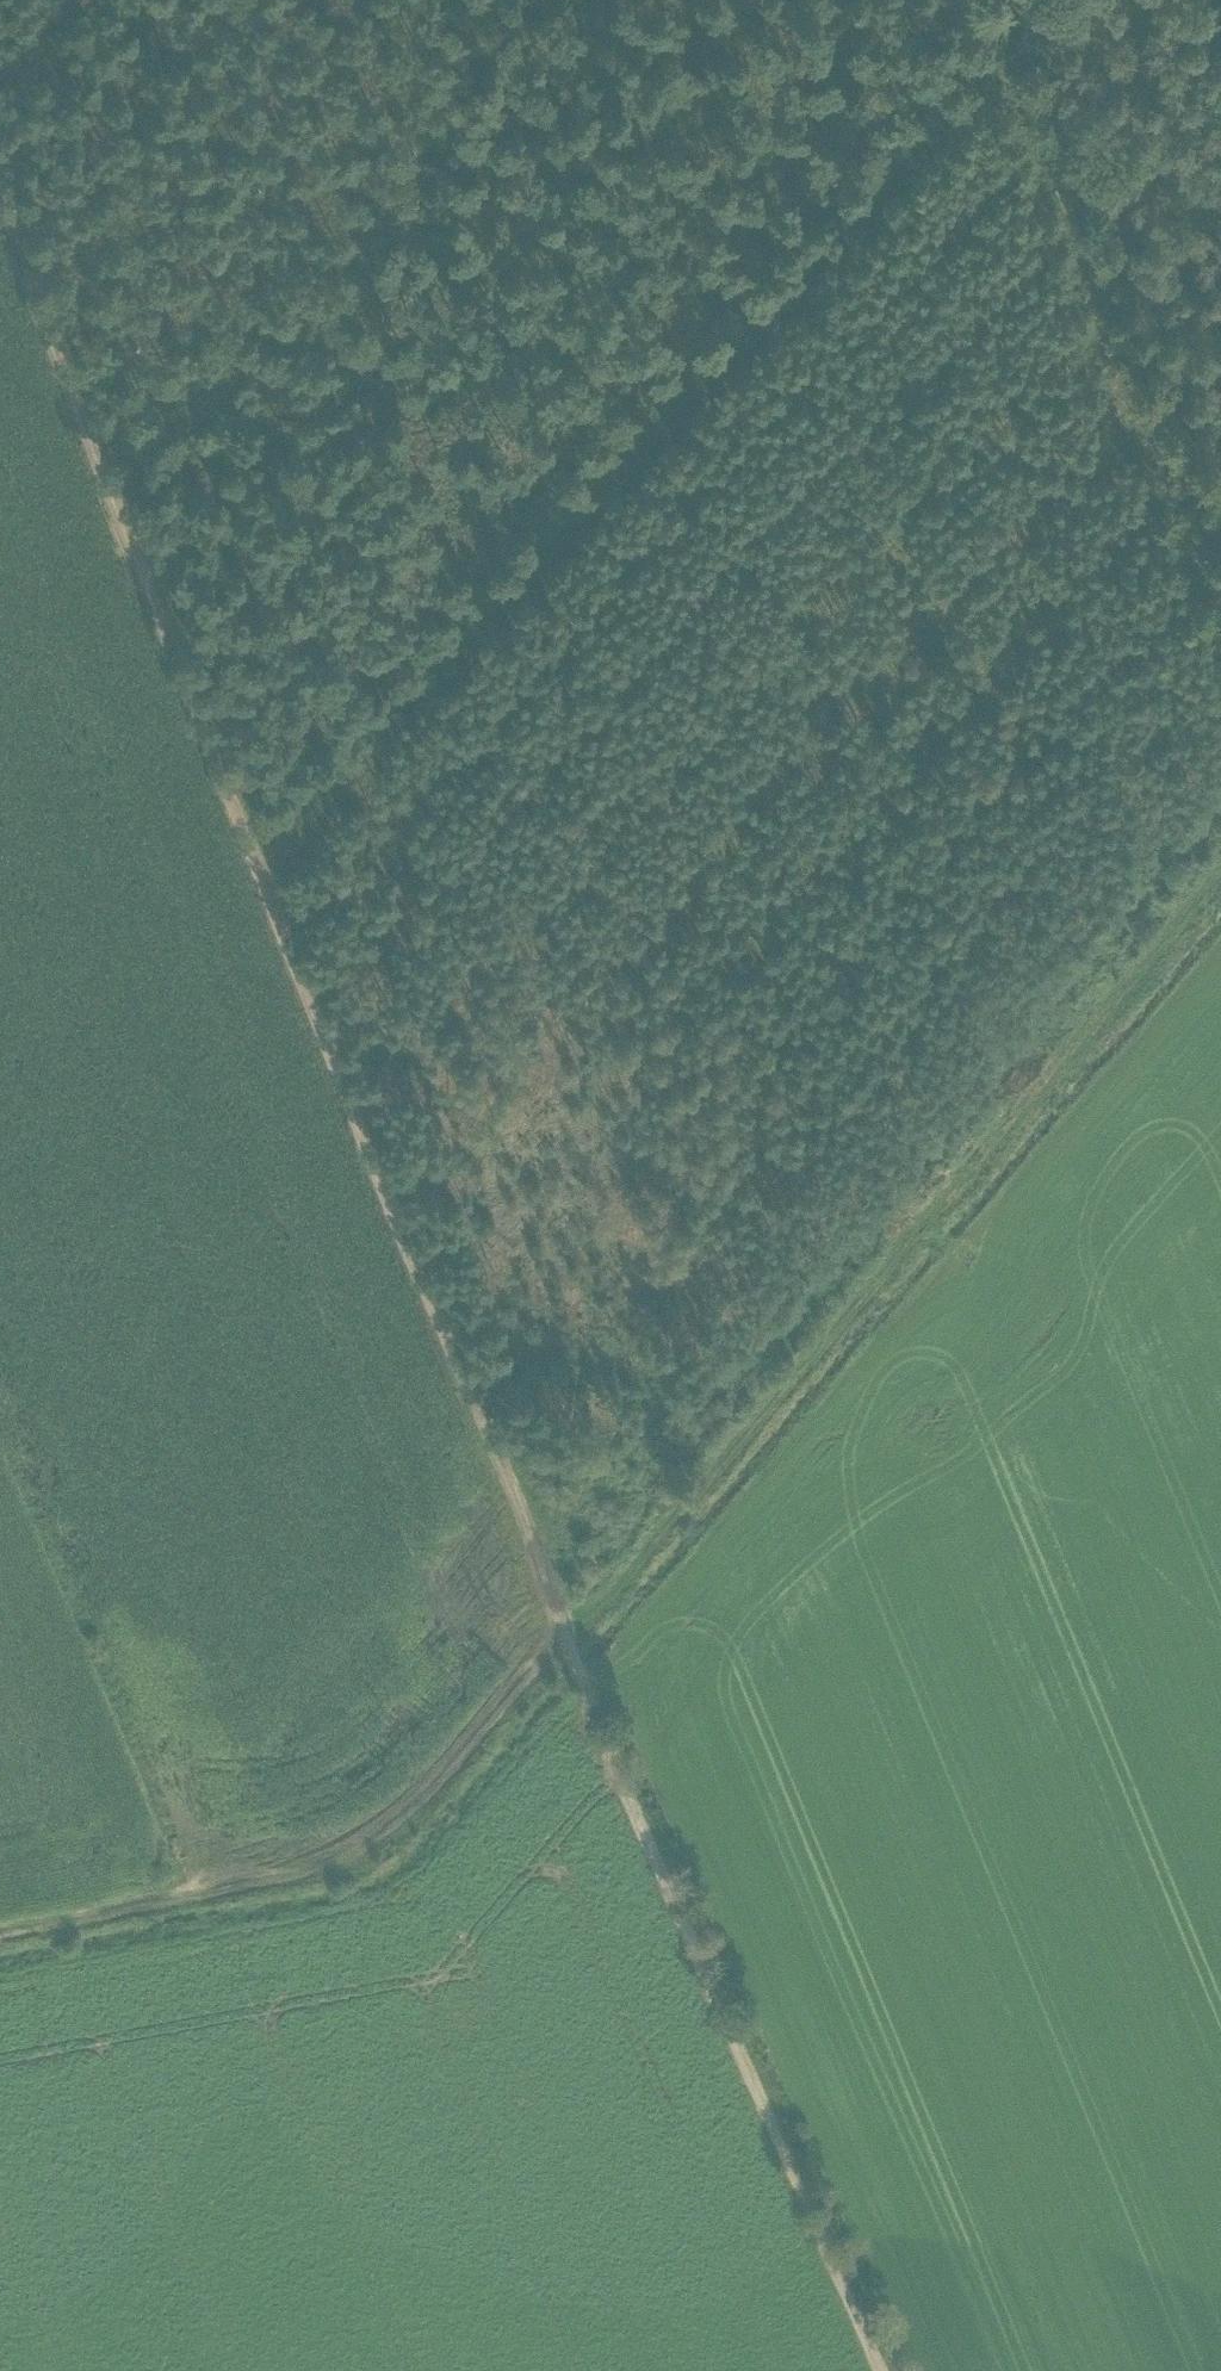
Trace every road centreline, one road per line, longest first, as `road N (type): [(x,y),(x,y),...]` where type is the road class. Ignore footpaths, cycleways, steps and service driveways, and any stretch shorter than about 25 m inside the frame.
road 1 (track): [(883,2370),(573,1665),(316,837),(0,130)]
road 2 (track): [(972,0),(990,47),(316,837)]

